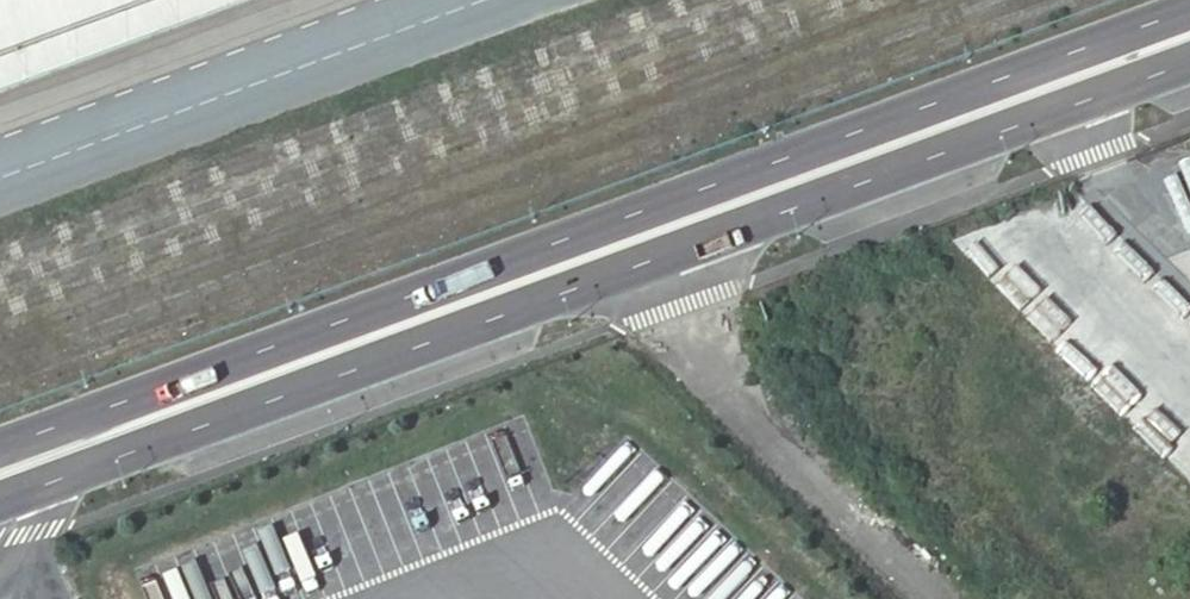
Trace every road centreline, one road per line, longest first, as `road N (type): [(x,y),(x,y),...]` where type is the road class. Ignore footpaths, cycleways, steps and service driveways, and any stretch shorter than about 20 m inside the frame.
road 1 (secondary): [(0,504),(1189,64)]
road 2 (secondary): [(1189,7),(0,445)]

